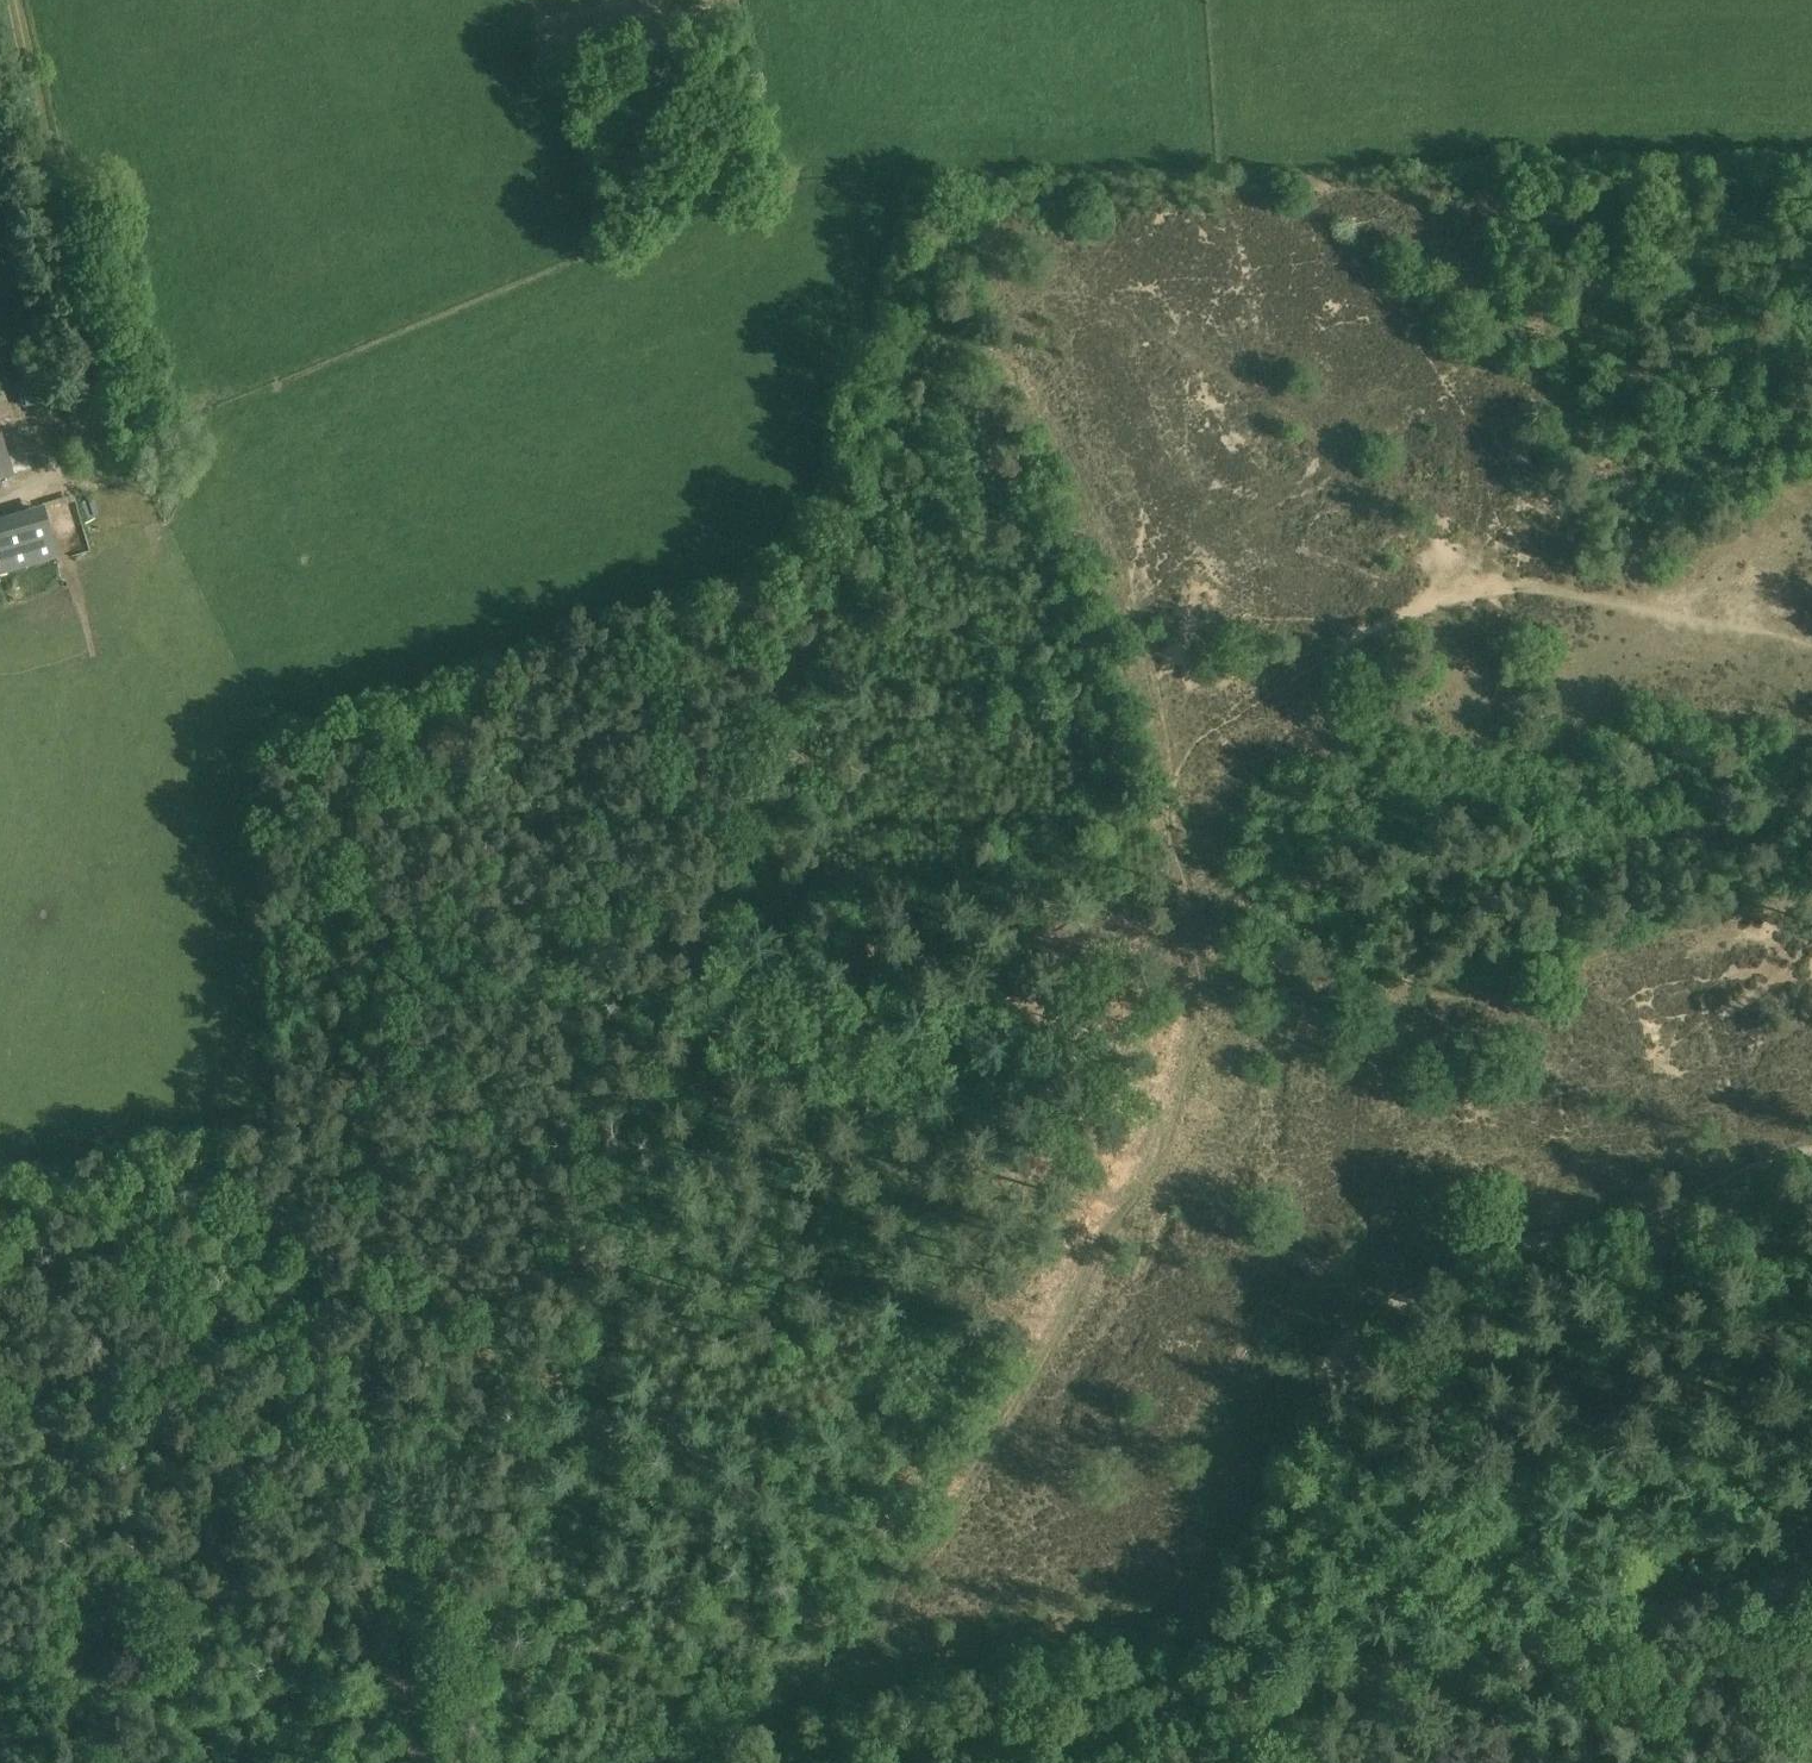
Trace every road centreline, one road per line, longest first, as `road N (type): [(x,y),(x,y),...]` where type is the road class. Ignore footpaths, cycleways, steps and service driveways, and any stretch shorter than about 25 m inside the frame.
road 1 (track): [(941,1762),(1811,1573)]
road 2 (track): [(1811,646),(1573,587),(1517,587),(1404,614)]
road 3 (track): [(41,125),(12,0)]

